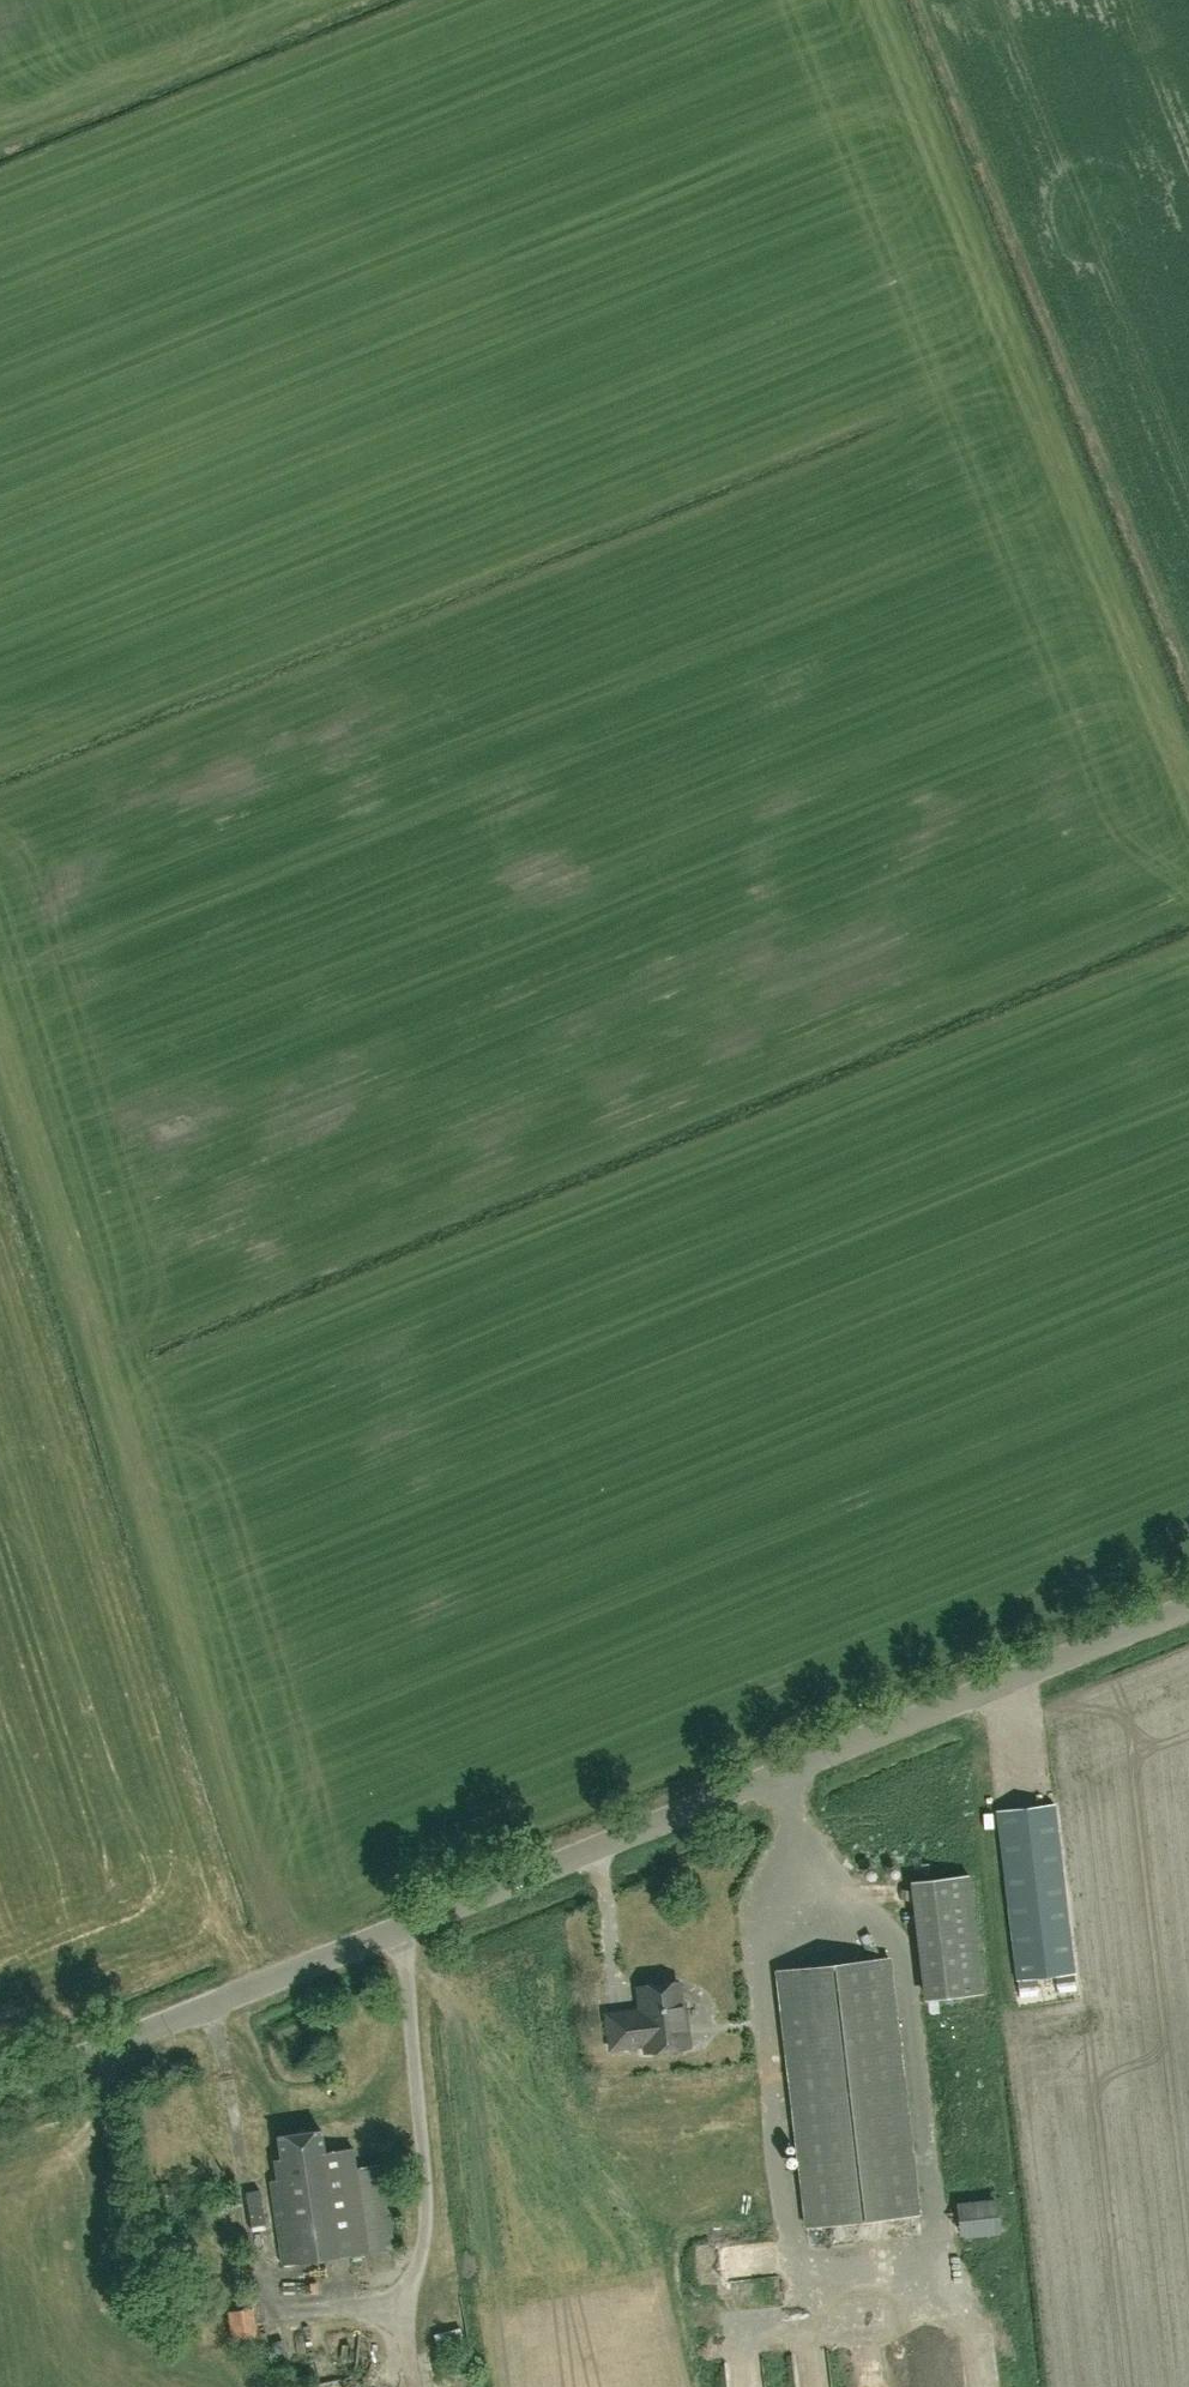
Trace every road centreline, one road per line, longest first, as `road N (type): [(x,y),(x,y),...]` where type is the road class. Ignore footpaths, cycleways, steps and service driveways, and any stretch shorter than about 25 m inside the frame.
road 1 (unclassified): [(0,2092),(1188,1609)]

